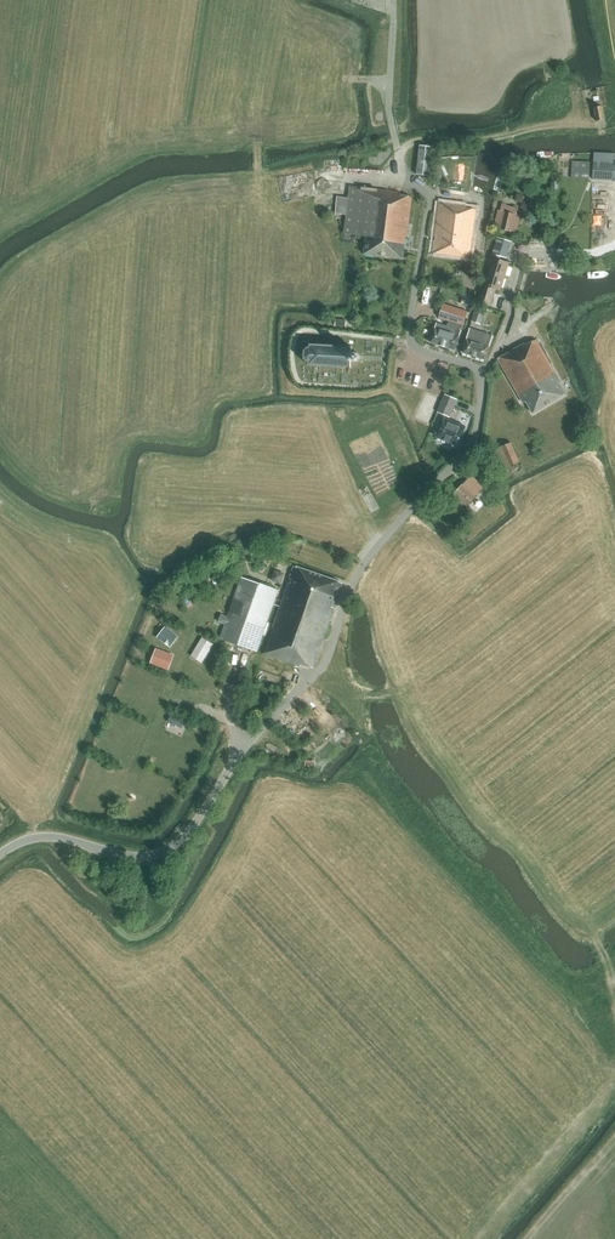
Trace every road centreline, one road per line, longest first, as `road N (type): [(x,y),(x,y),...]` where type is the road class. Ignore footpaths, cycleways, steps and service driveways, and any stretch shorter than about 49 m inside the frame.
road 1 (unclassified): [(321,668),(255,734),(168,849),(131,857),(39,837),(0,854)]
road 2 (residential): [(483,373),(469,443),(366,560),(321,668)]
road 3 (residential): [(399,157),(429,201),(411,340),(483,373)]
road 4 (track): [(399,157),(421,141),(581,124)]
road 5 (track): [(211,609),(168,693),(179,703),(230,713)]
road 6 (residential): [(483,373),(508,326),(526,250)]

